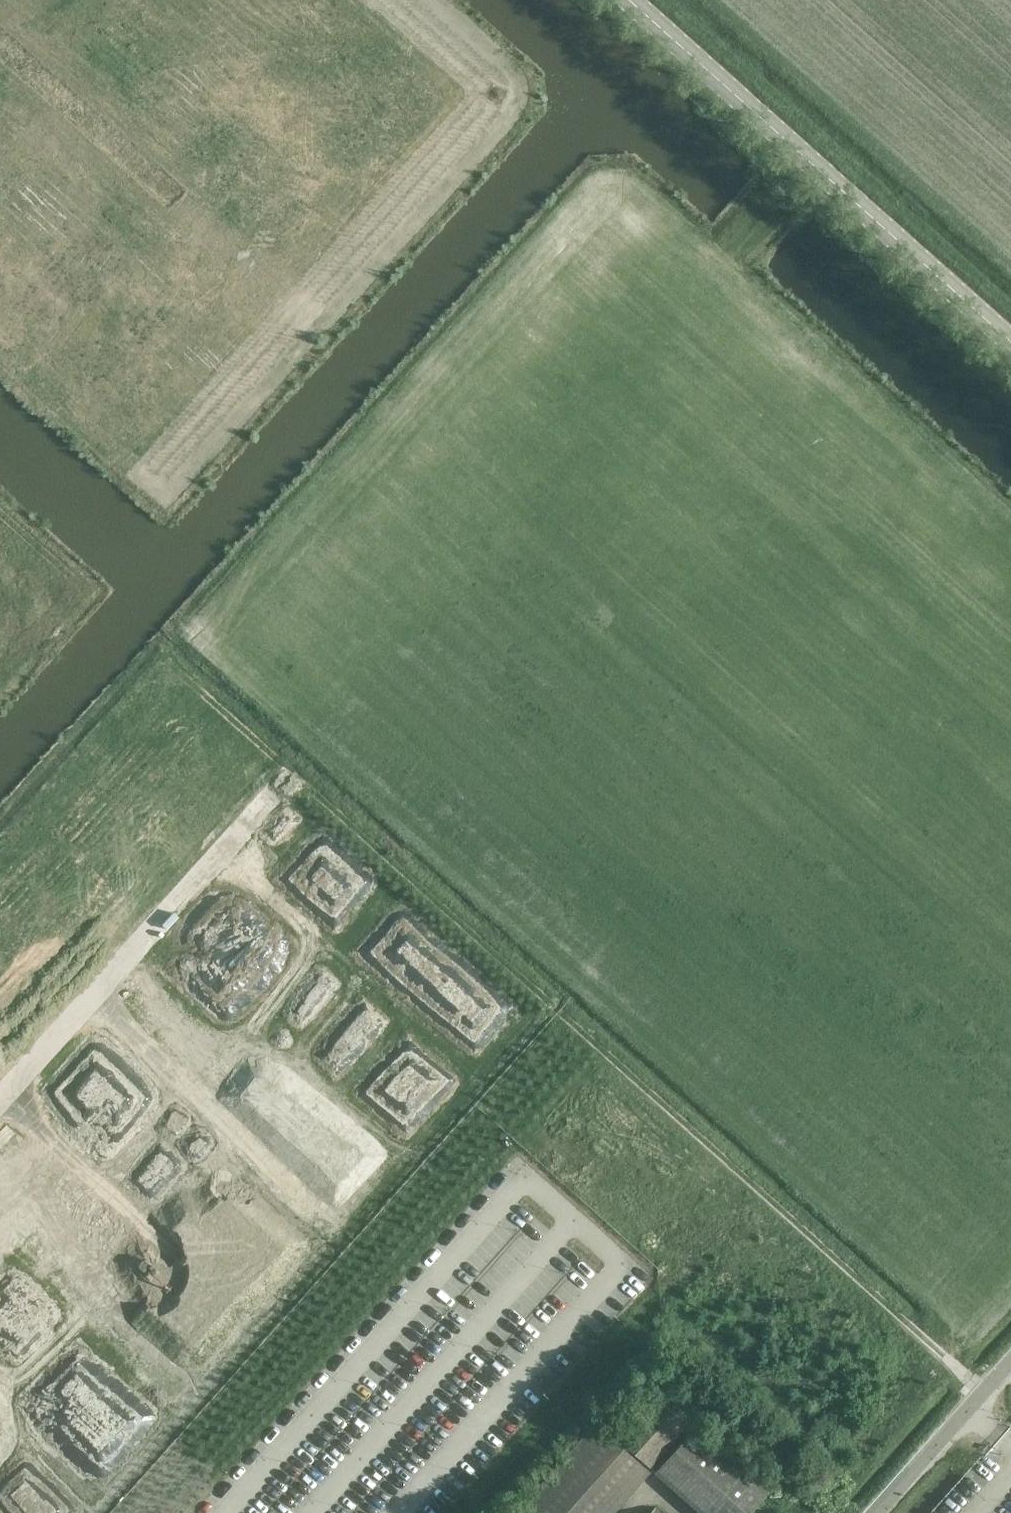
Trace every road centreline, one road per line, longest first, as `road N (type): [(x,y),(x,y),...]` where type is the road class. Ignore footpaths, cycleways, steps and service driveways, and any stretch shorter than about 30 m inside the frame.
road 1 (tertiary): [(1010,343),(630,0)]
road 2 (unclassified): [(876,1512),(1010,1362)]

